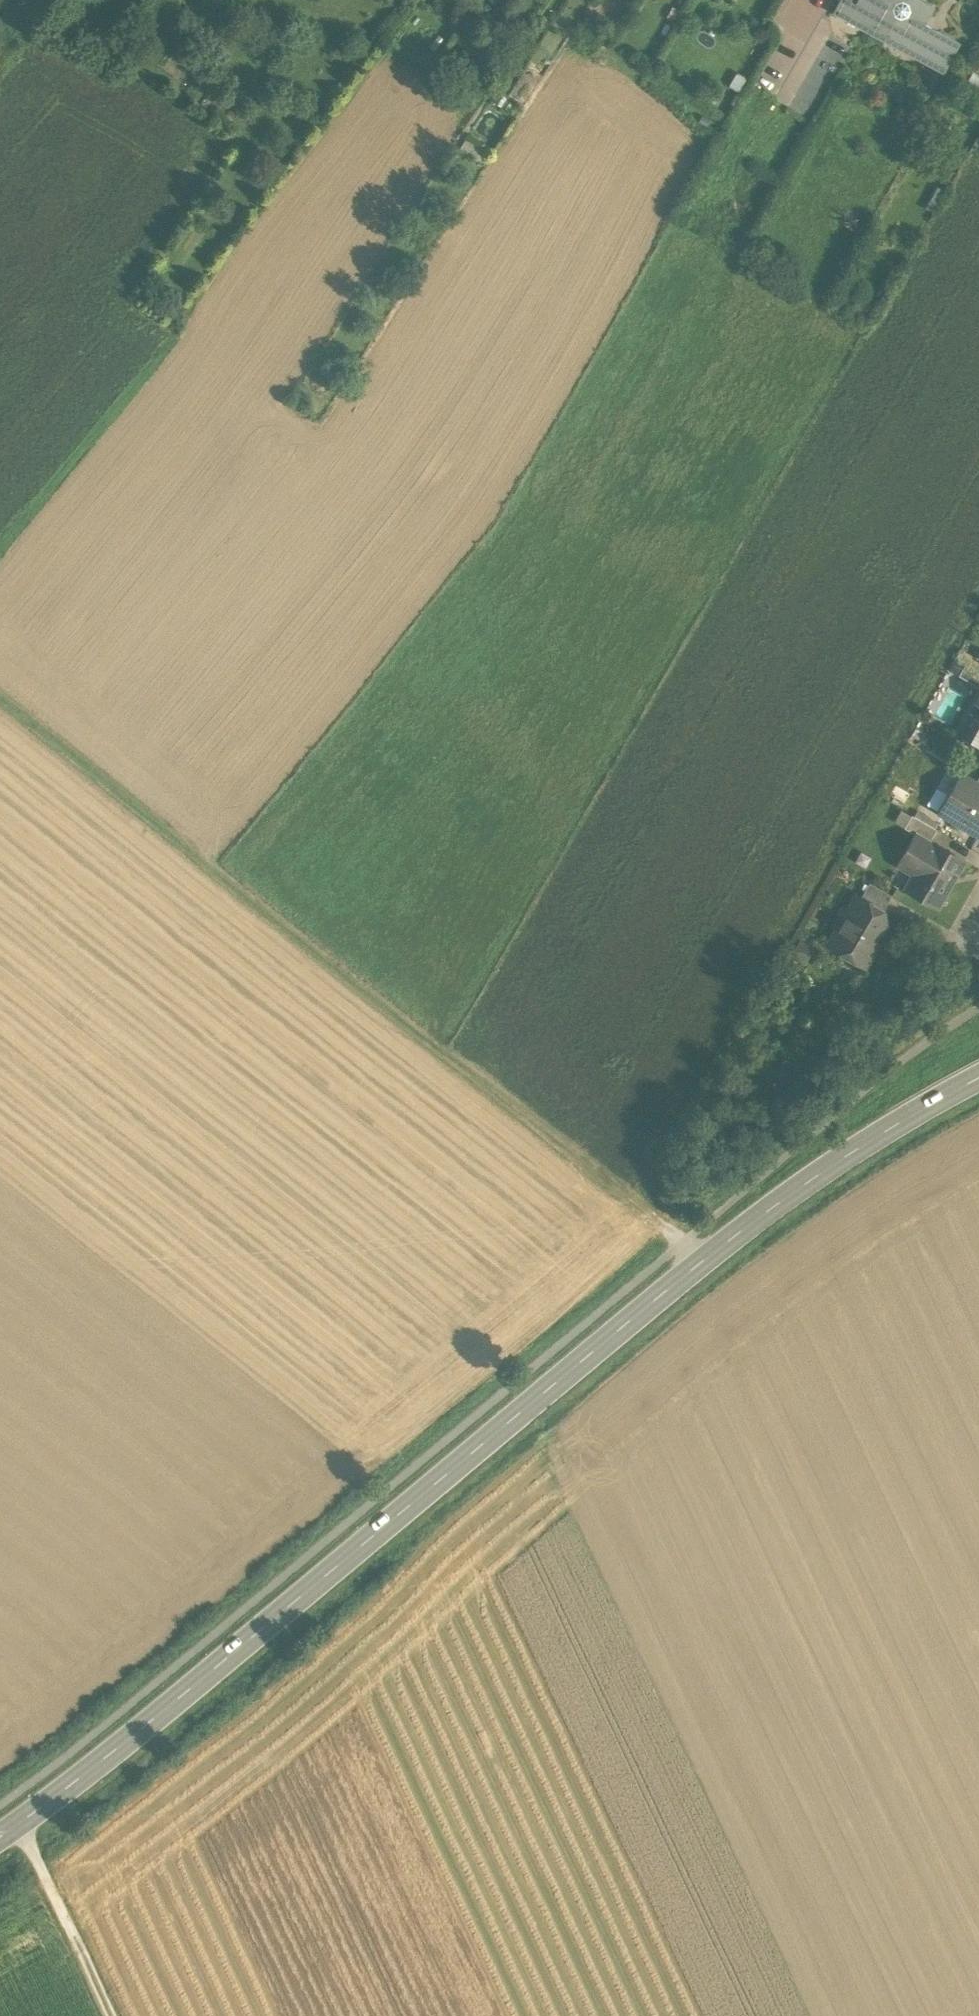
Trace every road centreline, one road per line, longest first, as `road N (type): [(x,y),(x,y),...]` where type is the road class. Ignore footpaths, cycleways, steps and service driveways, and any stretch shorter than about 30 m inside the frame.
road 1 (secondary): [(0,1835),(264,1628),(708,1255),(857,1149),(978,1077)]
road 2 (track): [(0,702),(499,1104),(708,1255)]
road 3 (track): [(109,2015),(18,1823)]

